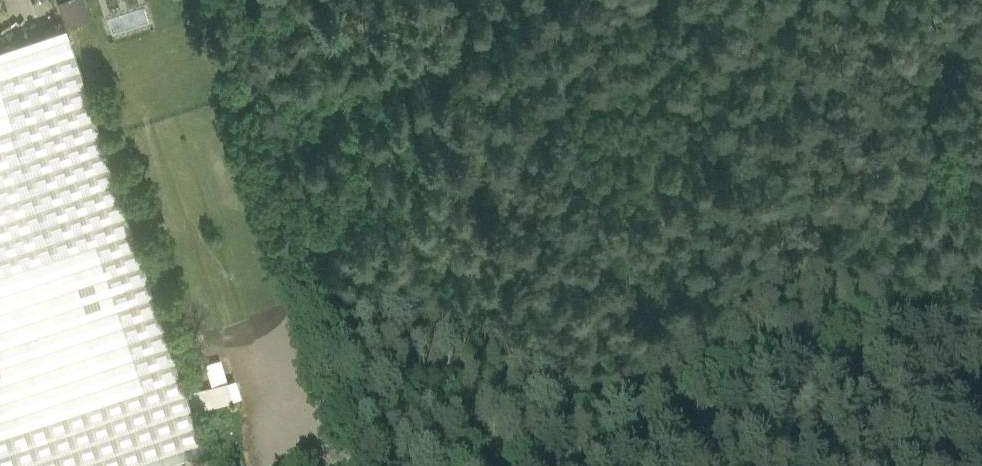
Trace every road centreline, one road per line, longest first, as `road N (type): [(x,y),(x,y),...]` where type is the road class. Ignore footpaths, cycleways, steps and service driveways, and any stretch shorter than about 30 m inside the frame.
road 1 (track): [(539,465),(981,322)]

